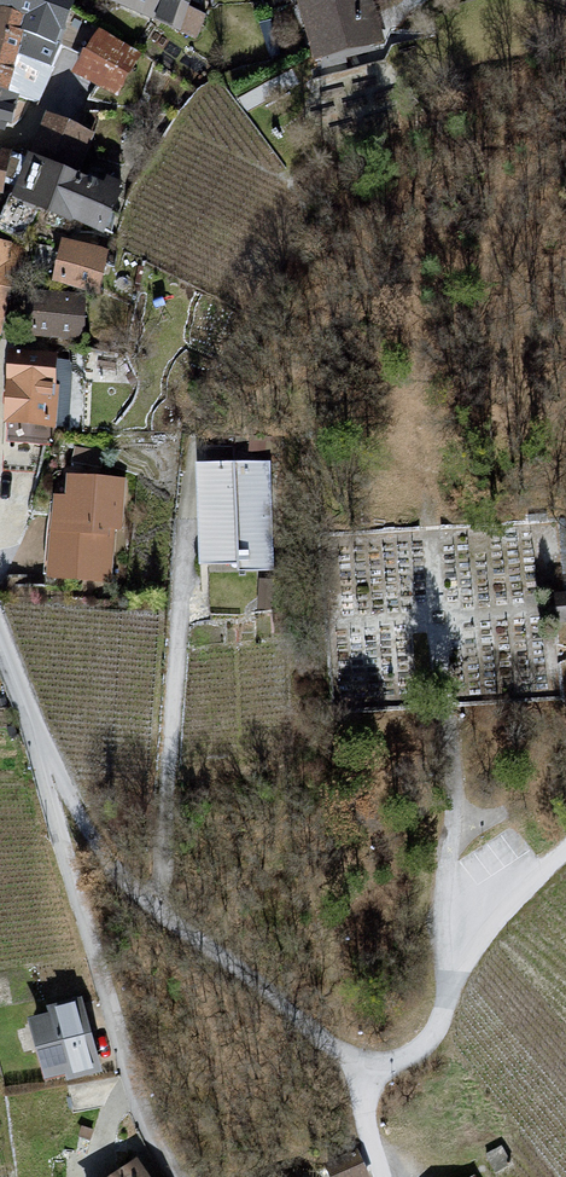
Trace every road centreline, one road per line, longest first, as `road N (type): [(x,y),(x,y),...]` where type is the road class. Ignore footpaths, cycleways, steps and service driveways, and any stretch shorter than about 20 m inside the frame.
road 1 (residential): [(0,660),(68,835),(150,1131),(181,1176)]
road 2 (unclassified): [(381,1176),(359,1080),(419,1062),(482,924)]

